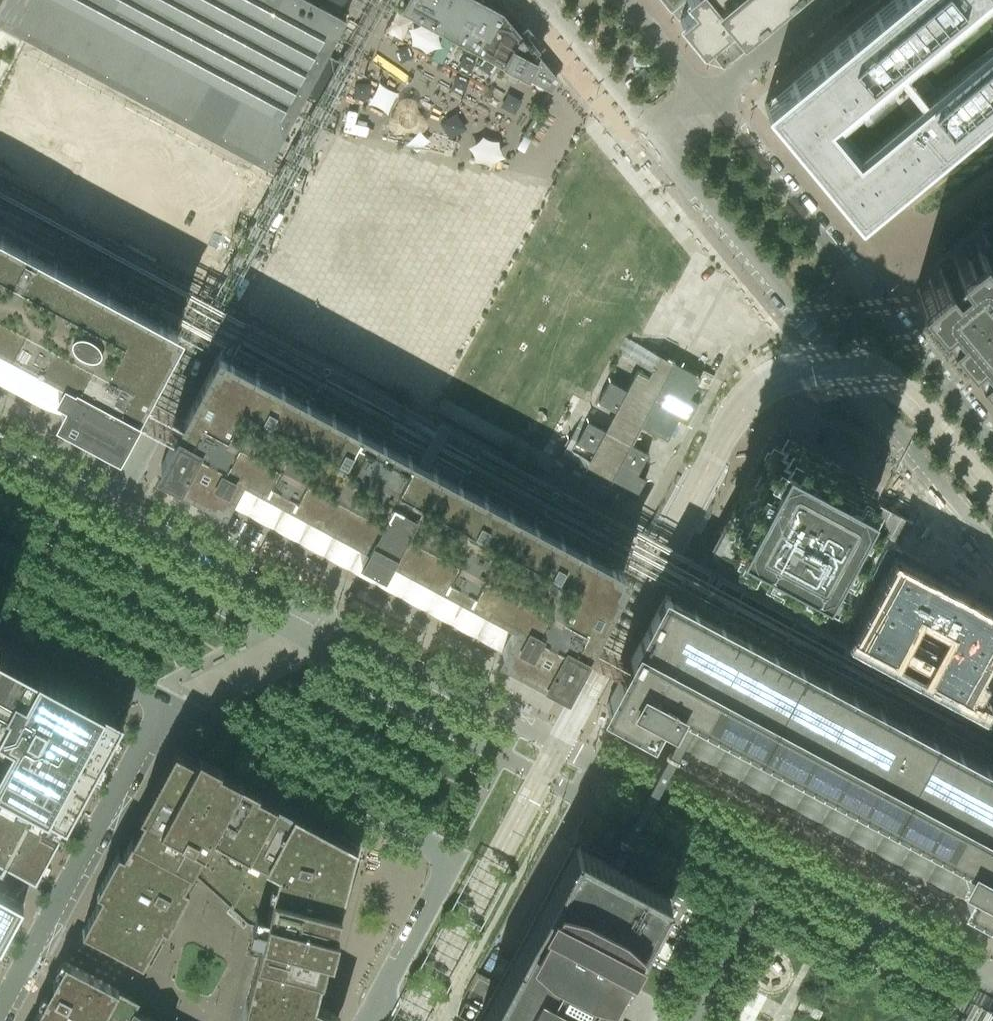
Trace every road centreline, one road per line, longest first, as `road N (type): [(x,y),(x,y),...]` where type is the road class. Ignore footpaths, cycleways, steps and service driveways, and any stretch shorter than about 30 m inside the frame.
road 1 (residential): [(992,982),(111,507)]
road 2 (tertiary): [(534,0),(992,556)]
road 3 (residential): [(384,0),(111,507)]
road 4 (tertiary): [(992,441),(624,0)]
road 5 (residential): [(163,702),(455,860),(367,1020)]
road 6 (residential): [(163,702),(0,1014)]
road 7 (residential): [(0,614),(163,702)]
road 8 (residential): [(111,507),(0,447)]

